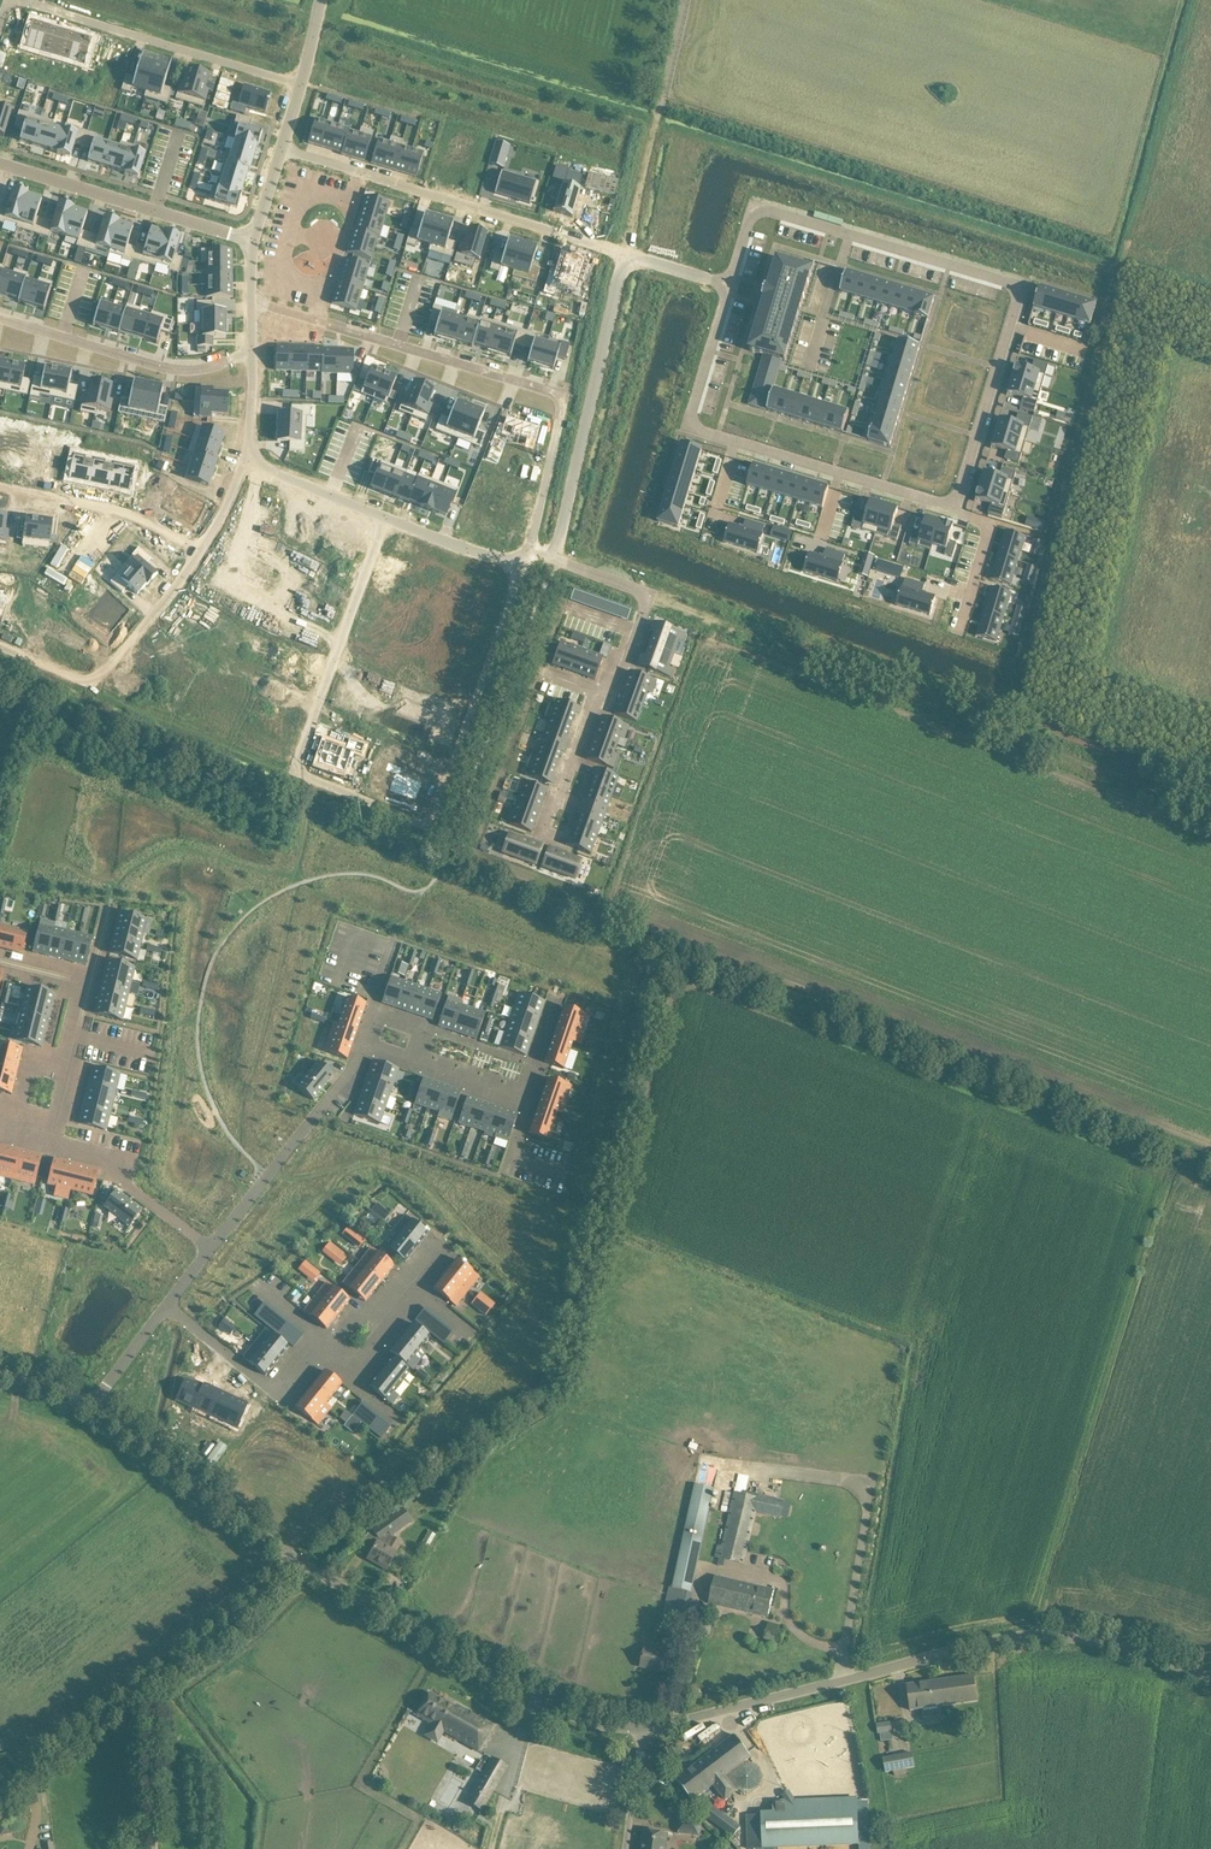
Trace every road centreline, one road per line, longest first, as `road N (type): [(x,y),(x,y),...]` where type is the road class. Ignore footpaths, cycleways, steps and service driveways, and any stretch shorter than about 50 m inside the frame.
road 1 (residential): [(384,517),(296,771),(431,827),(524,560)]
road 2 (unclassified): [(1210,1680),(1113,1649),(1028,1635),(966,1644),(767,1702),(643,1728)]
road 3 (residential): [(166,1305),(277,1394),(320,1337),(352,1358),(443,1247)]
road 4 (unclassified): [(643,1728),(583,1722),(548,1706),(297,1560)]
road 5 (unclassified): [(0,1793),(262,1603),(297,1560)]
road 6 (residential): [(730,286),(696,405),(697,424),(895,489)]
road 7 (unclassified): [(624,253),(554,558)]
road 8 (unclassified): [(554,558),(449,845)]
road 9 (residential): [(300,84),(18,0)]
road 10 (residential): [(956,509),(1013,306),(1005,282),(958,267)]
road 11 (residential): [(958,267),(776,216),(751,228),(730,286)]
road 12 (residential): [(624,253),(362,175)]
road 13 (residential): [(0,645),(90,683),(200,550)]
road 14 (residential): [(0,164),(253,241)]
road 15 (residential): [(252,346),(181,371),(0,318)]
road 16 (unclassified): [(297,1560),(93,1406)]
road 17 (residential): [(318,322),(563,394)]
road 18 (residential): [(958,267),(895,489)]
road 19 (residential): [(595,696),(647,594),(554,558)]
road 20 (residential): [(200,550),(115,511),(0,486)]
road 21 (residential): [(52,1140),(114,1158),(129,1184),(209,1247)]
road 22 (residential): [(529,1100),(363,1042)]
road 23 (residential): [(524,560),(563,394)]
road 24 (unclassified): [(209,1247),(313,1116)]
road 25 (residential): [(91,980),(52,1140)]
road 26 (residential): [(362,175),(318,322)]
road 27 (residential): [(384,517),(245,457)]
road 28 (residential): [(524,560),(474,552),(384,517)]
road 29 (residential): [(551,836),(595,696)]
road 30 (residential): [(958,617),(989,520),(956,509)]
road 31 (unclassified): [(93,1406),(166,1305)]

